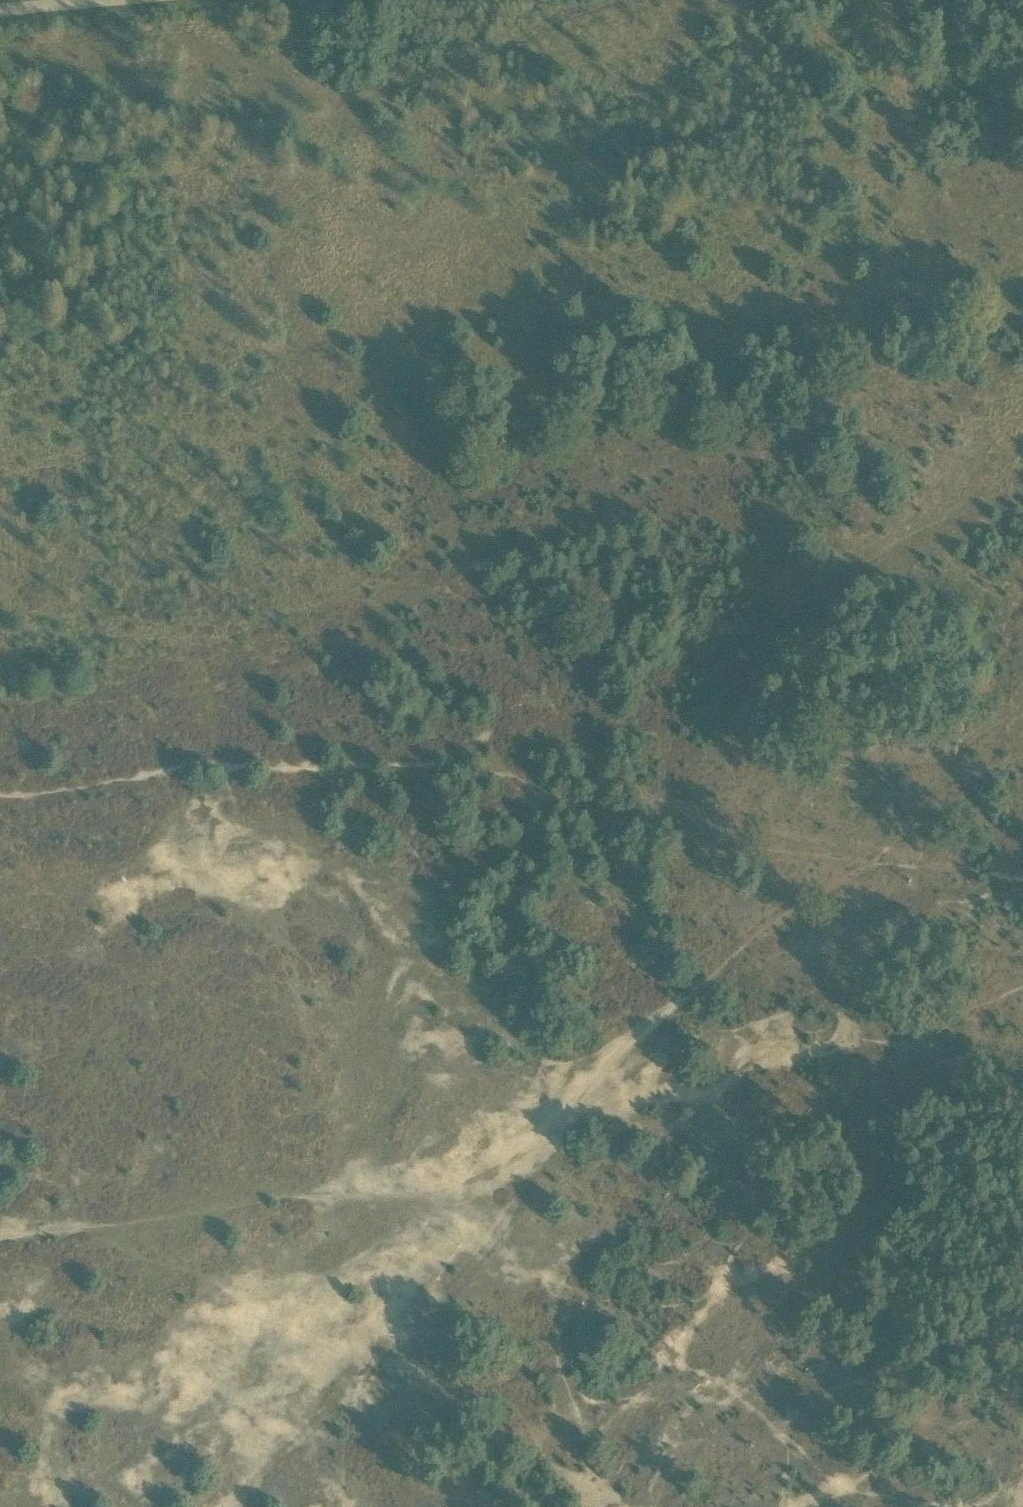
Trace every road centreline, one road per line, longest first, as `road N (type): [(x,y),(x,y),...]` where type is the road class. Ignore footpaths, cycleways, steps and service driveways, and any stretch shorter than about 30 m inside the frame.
road 1 (unclassified): [(129,0),(0,12)]

